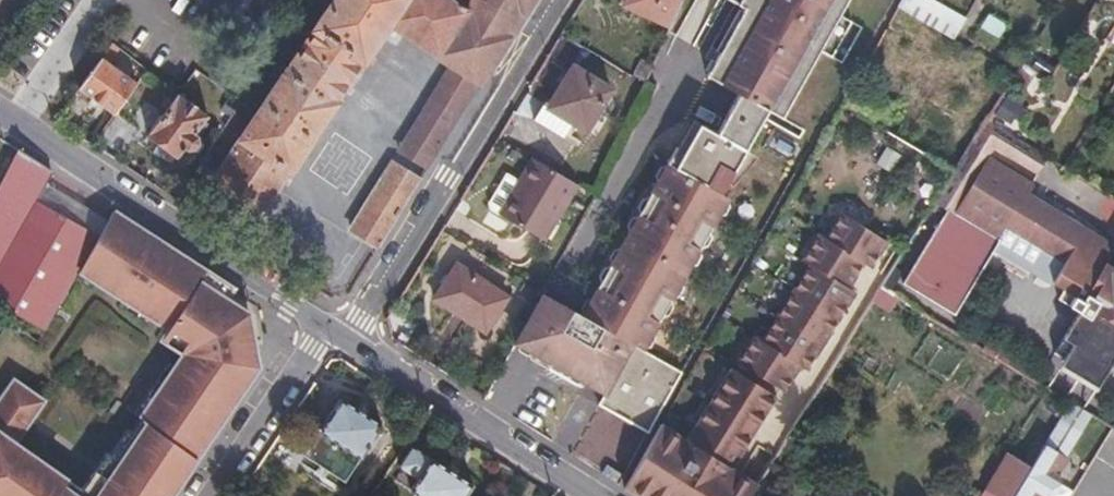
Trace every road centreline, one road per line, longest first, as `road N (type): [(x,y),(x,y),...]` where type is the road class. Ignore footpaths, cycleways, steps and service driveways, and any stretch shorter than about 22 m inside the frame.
road 1 (residential): [(350,344),(566,0)]
road 2 (tertiary): [(0,107),(326,328)]
road 3 (tertiary): [(350,344),(595,495)]
road 4 (residential): [(216,495),(326,328)]

